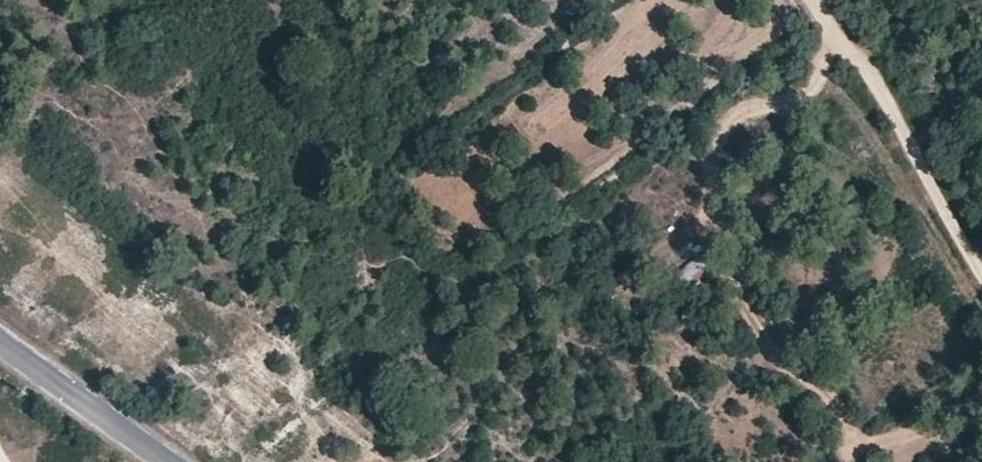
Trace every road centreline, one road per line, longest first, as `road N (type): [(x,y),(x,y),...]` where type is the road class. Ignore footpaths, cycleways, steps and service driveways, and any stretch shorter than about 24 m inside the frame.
road 1 (track): [(814,0),(875,85),(981,273)]
road 2 (tertiary): [(0,345),(165,461)]

